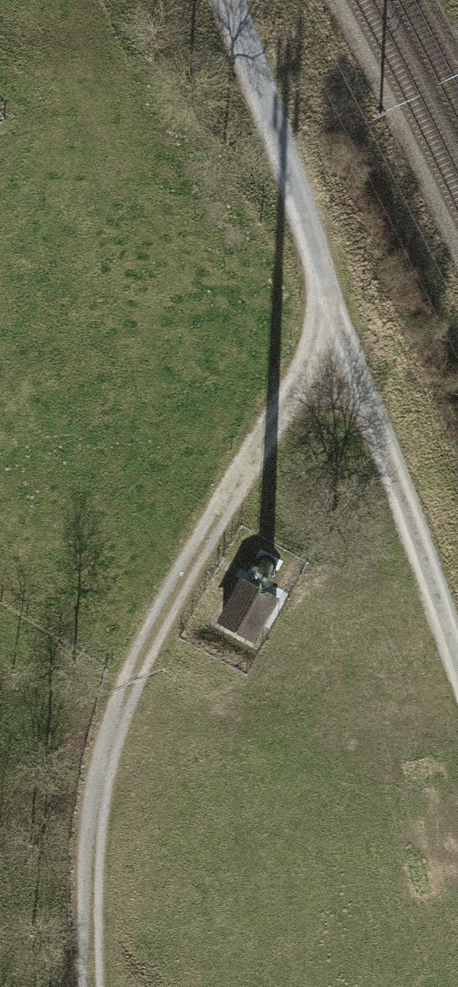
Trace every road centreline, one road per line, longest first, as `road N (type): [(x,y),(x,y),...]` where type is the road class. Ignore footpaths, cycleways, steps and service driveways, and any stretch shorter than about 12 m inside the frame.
road 1 (track): [(90,986),(90,853),(107,741),(149,637),(333,307)]
road 2 (track): [(457,651),(333,307)]
road 3 (track): [(333,307),(230,0)]

